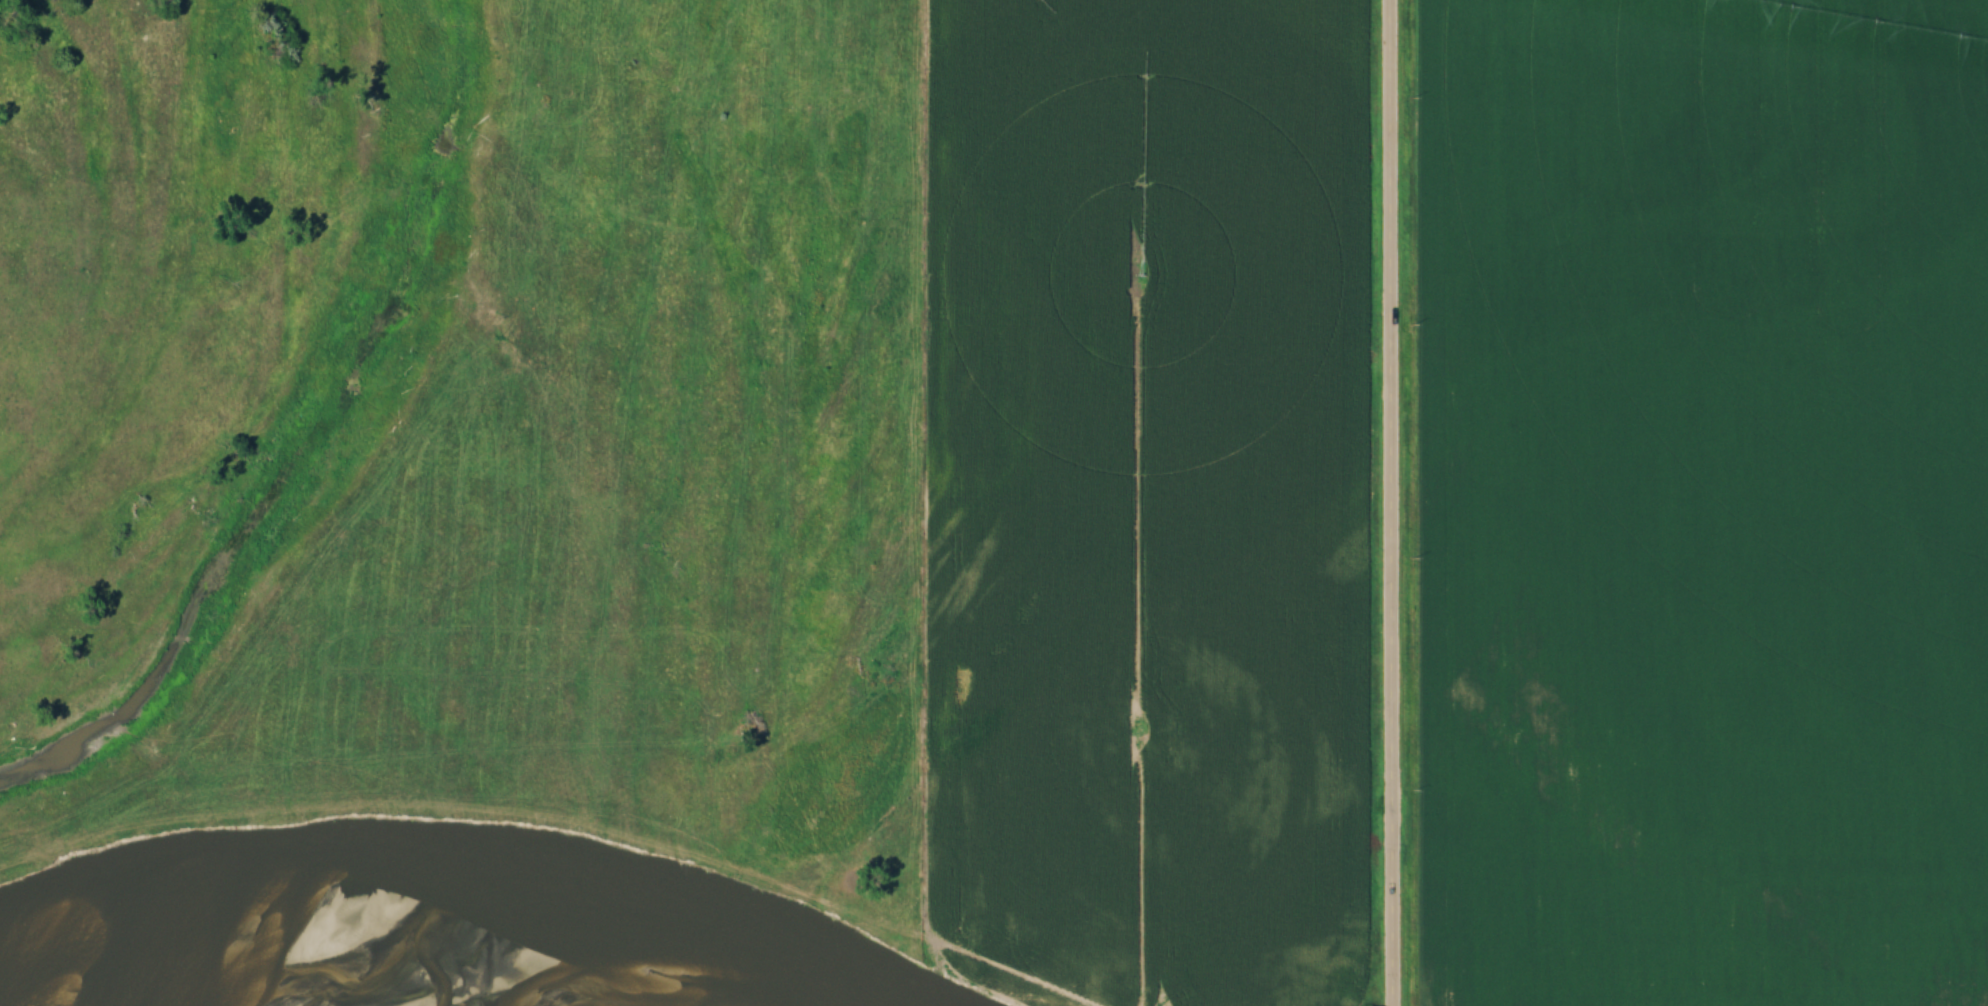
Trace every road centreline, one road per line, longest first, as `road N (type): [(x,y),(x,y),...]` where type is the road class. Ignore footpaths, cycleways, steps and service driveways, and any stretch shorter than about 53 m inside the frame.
road 1 (tertiary): [(1392,1005),(1392,0)]

